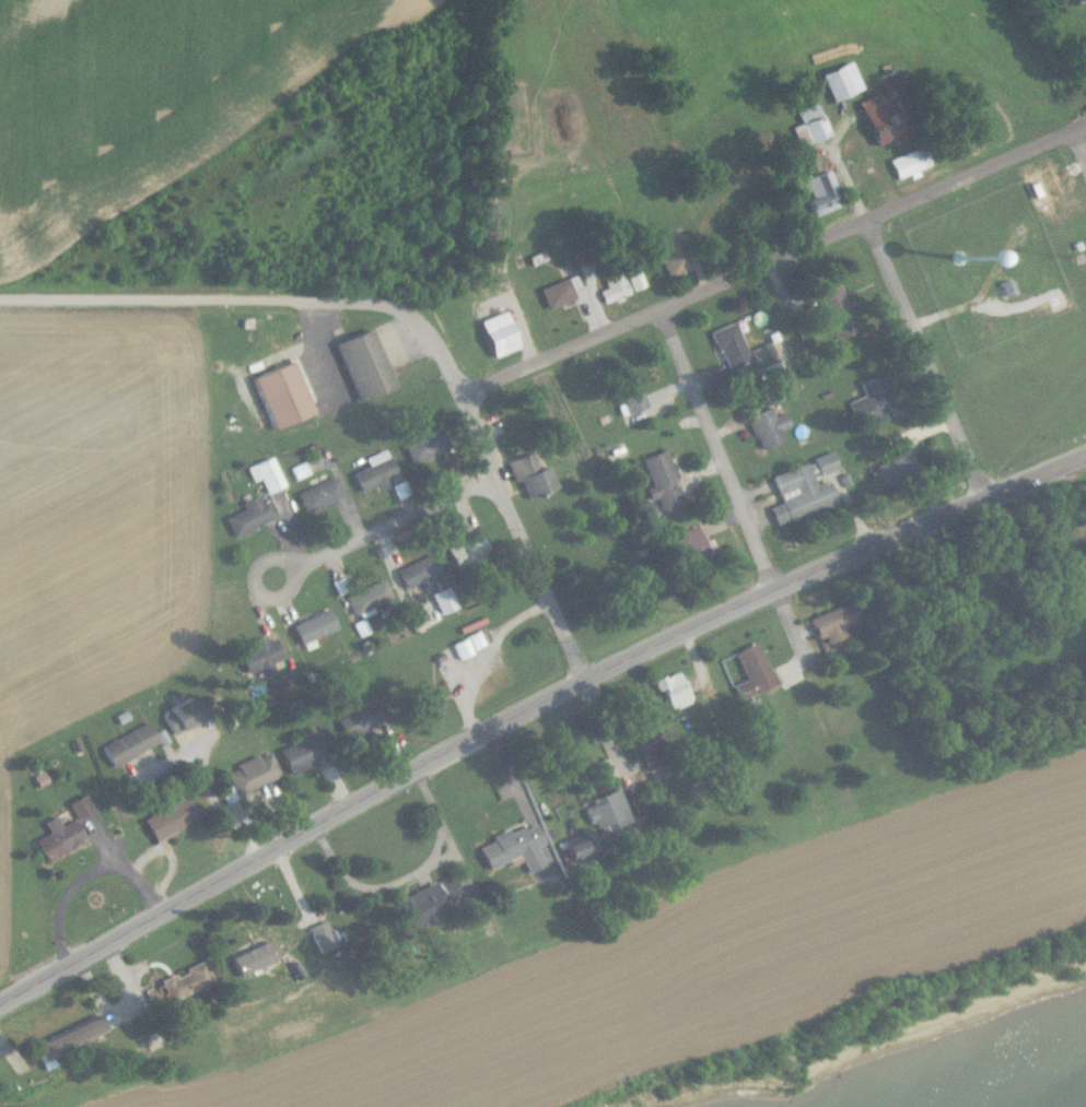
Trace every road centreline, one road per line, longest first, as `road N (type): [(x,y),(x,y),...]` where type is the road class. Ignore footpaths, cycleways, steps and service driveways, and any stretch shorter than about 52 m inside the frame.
road 1 (secondary): [(0,1006),(582,678),(1085,455)]
road 2 (residential): [(465,394),(1085,126)]
road 3 (residential): [(1078,644),(986,498),(864,221)]
road 4 (residential): [(411,323),(369,306),(0,302)]
road 5 (residential): [(582,678),(465,394),(433,341),(411,323)]
road 6 (residential): [(778,588),(664,310)]
road 7 (residential): [(418,769),(441,831),(429,865),(390,885),(350,881),(315,828)]
road 8 (residential): [(499,476),(304,564)]
road 9 (residential): [(304,564),(288,598),(258,593),(260,565),(304,564)]
road 10 (residential): [(582,678),(639,802)]

